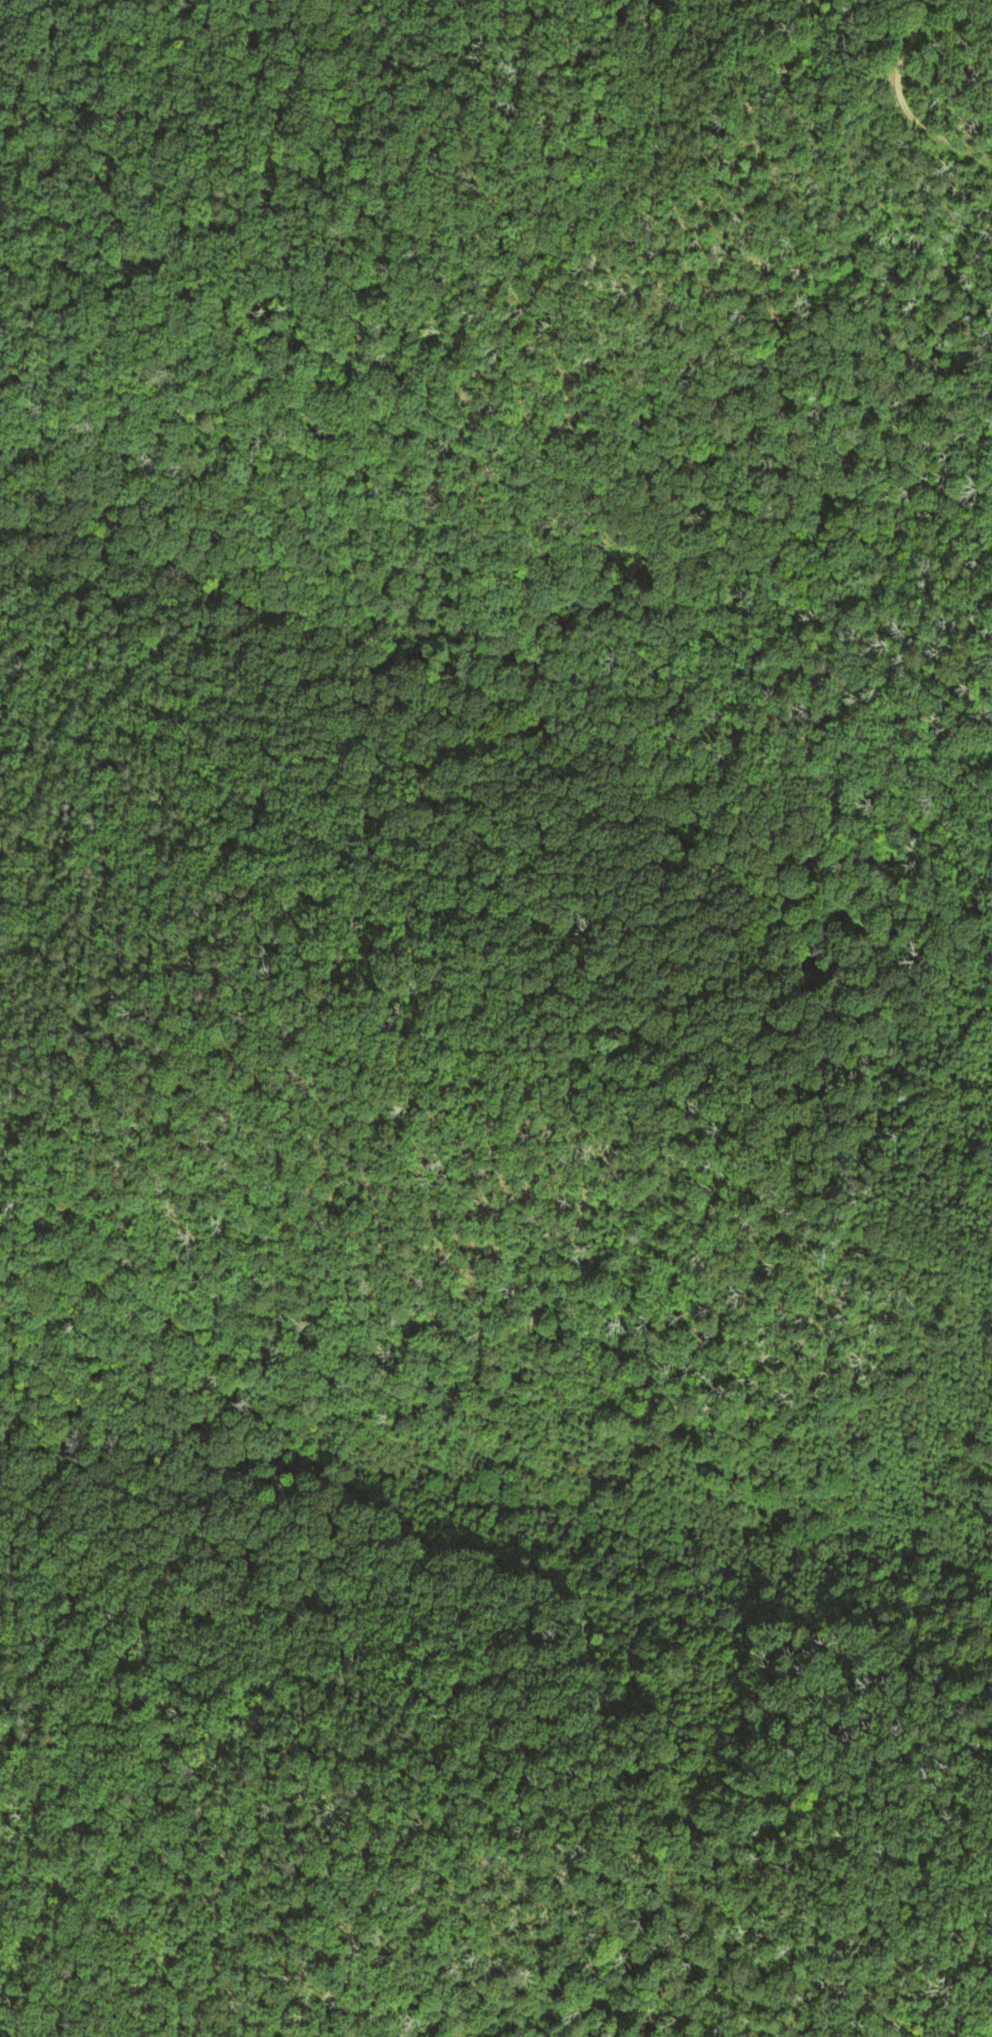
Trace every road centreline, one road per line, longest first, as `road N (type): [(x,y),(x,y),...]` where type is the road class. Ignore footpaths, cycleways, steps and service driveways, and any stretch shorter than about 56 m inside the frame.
road 1 (track): [(949,0),(898,69),(896,98),(942,141),(991,168)]

